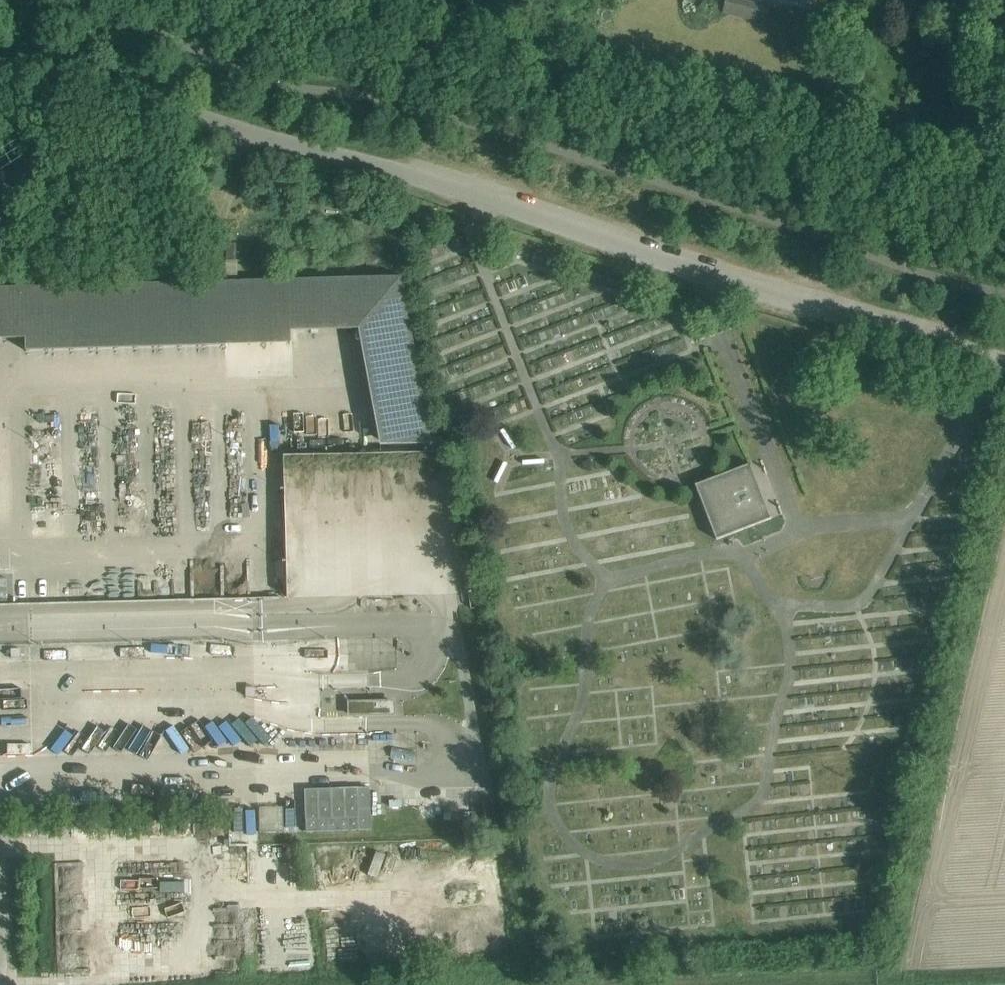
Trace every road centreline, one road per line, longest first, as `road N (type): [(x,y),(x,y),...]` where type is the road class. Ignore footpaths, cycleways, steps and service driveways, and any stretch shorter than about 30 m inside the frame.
road 1 (unclassified): [(999,358),(102,83),(54,70),(0,70)]

